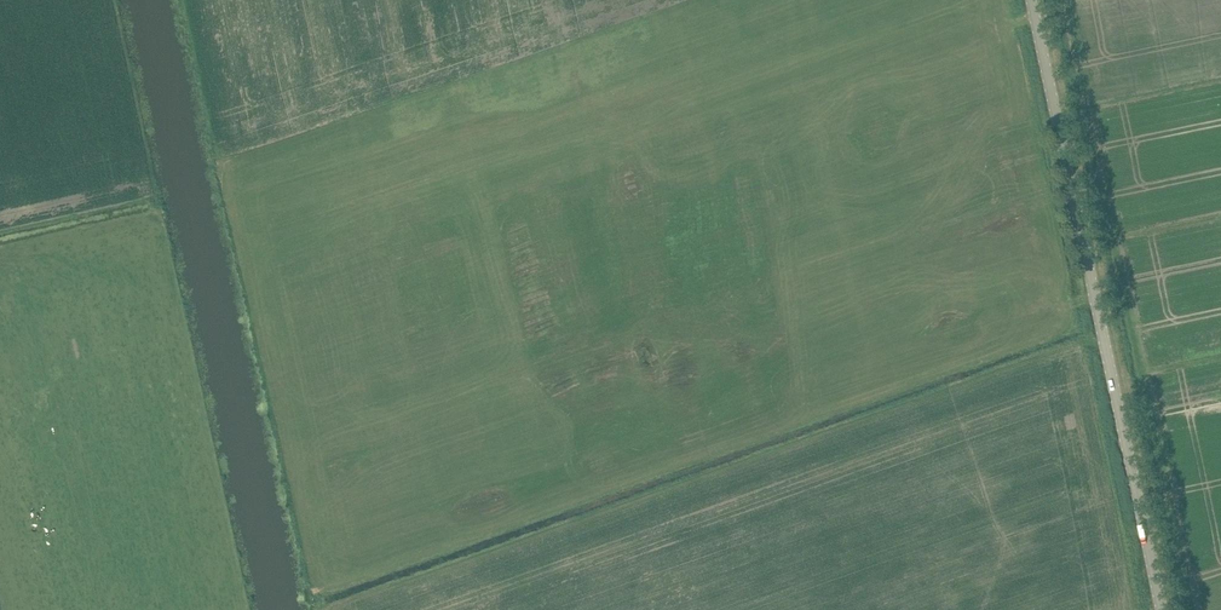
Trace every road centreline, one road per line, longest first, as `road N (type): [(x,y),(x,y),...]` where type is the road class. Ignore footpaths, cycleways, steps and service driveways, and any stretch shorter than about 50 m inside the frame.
road 1 (unclassified): [(1162,609),(1031,0)]

